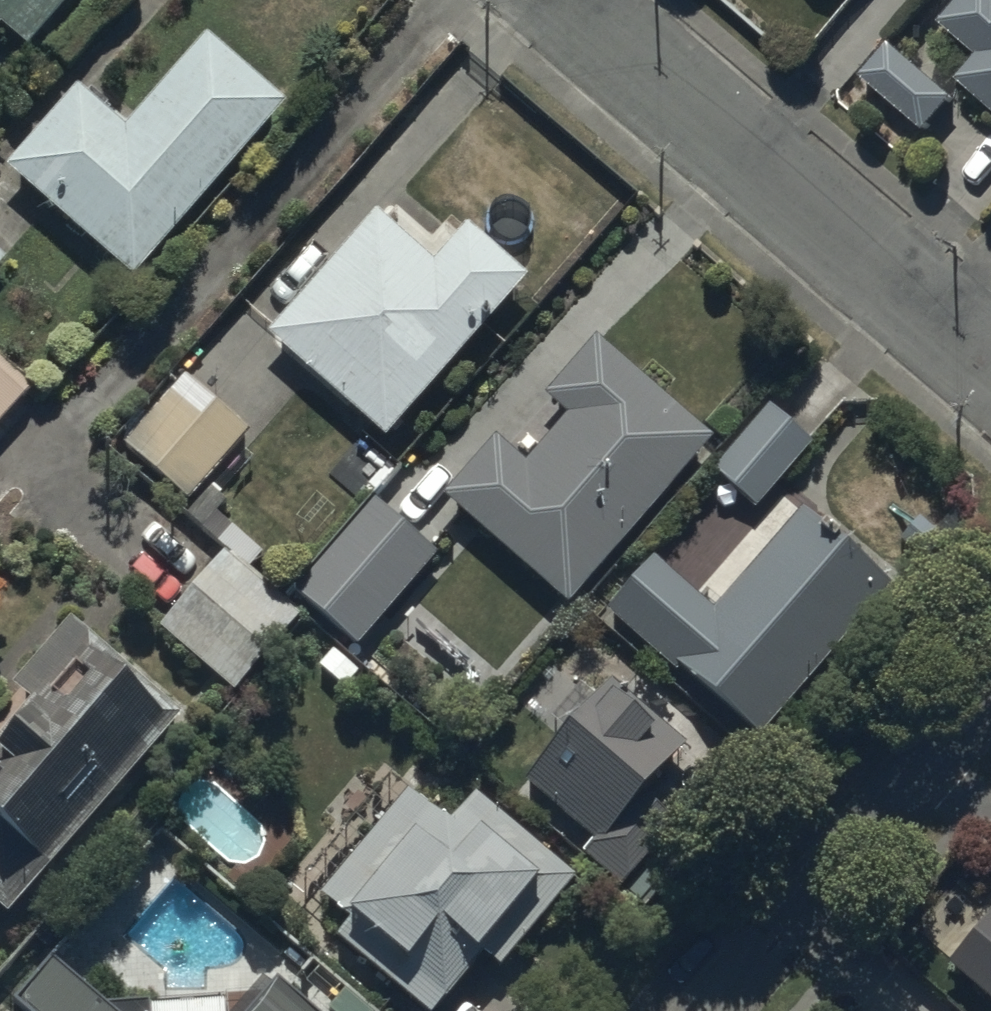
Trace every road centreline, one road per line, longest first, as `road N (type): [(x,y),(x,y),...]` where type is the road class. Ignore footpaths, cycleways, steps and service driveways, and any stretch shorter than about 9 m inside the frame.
road 1 (residential): [(585,0),(990,344)]
road 2 (residential): [(990,692),(712,1010)]

